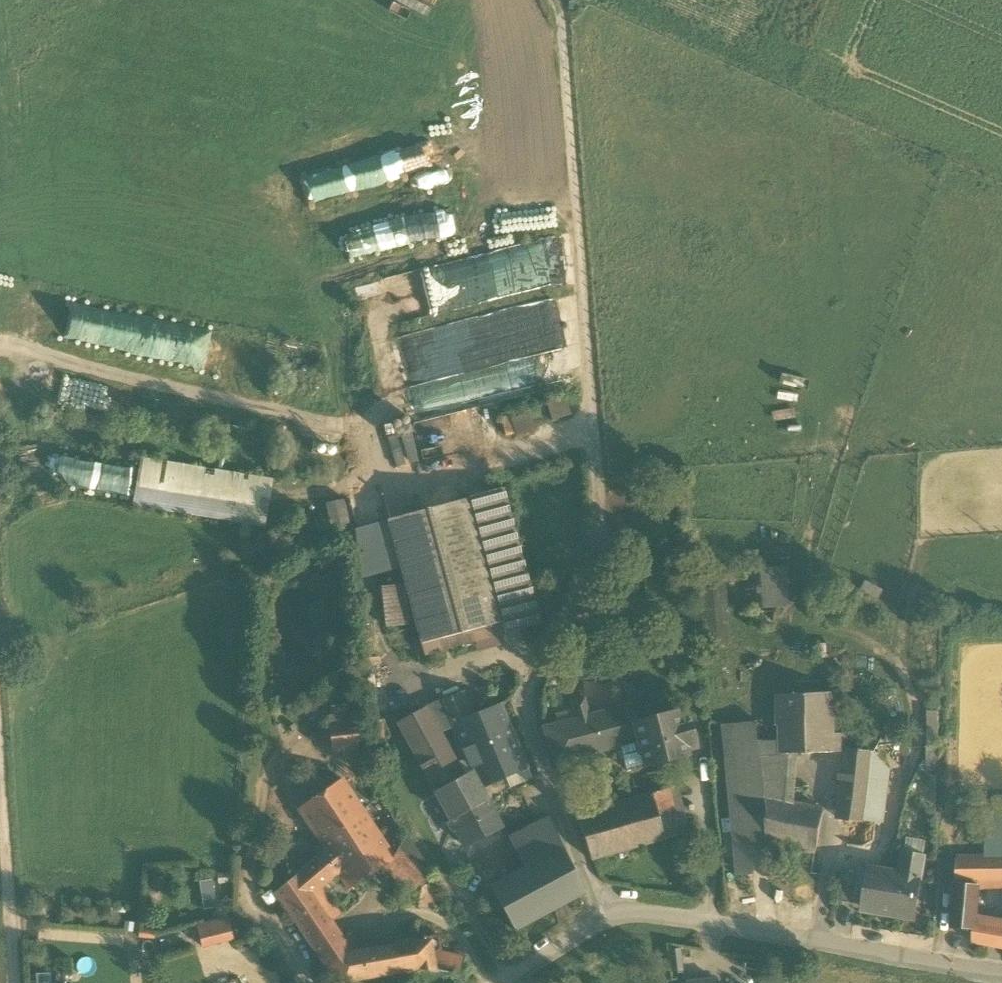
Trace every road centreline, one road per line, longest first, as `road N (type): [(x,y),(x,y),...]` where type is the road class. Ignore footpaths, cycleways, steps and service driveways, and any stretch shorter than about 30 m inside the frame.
road 1 (residential): [(495,982),(601,913),(629,906),(1001,971)]
road 2 (track): [(16,982),(0,732)]

